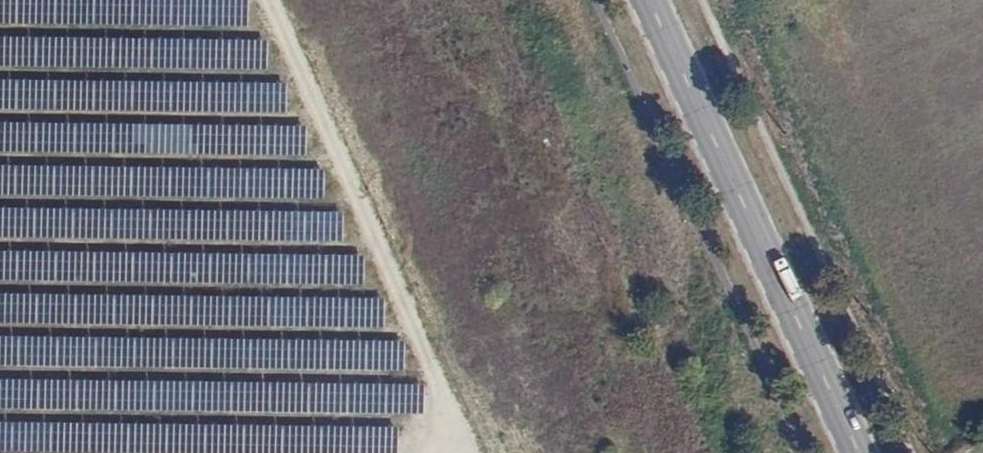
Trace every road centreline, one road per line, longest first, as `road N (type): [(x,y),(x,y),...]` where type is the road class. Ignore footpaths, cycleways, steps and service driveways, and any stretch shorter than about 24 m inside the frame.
road 1 (primary): [(648,0),(858,452)]
road 2 (primary): [(688,0),(740,237),(821,452)]
road 3 (primary): [(835,367),(761,143),(741,0)]
road 4 (primary): [(835,367),(790,140),(778,0)]

